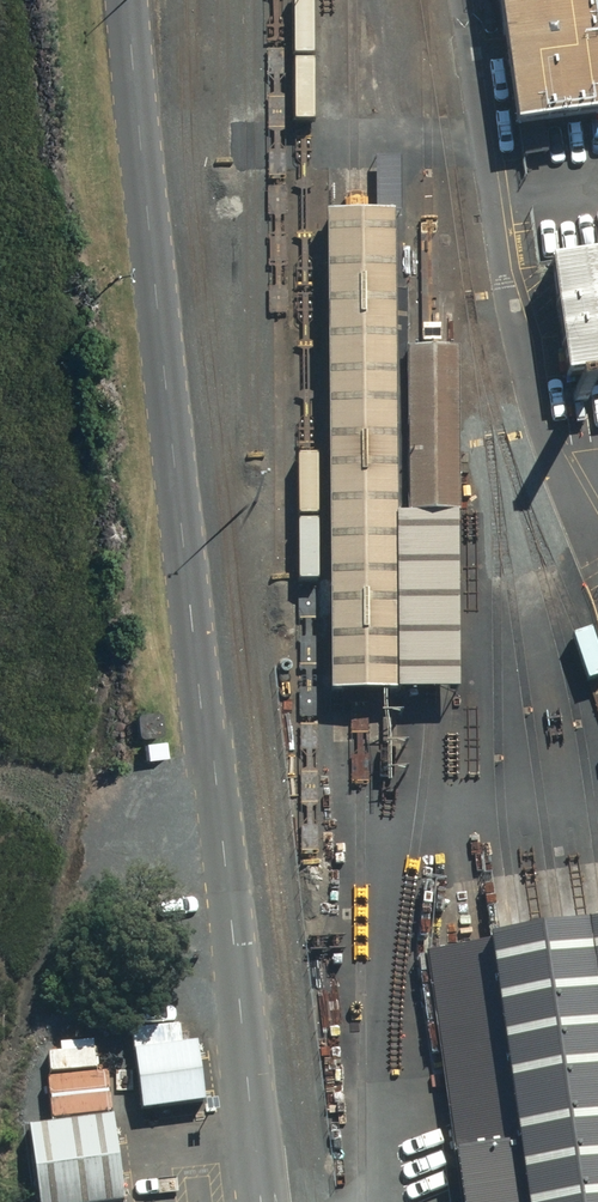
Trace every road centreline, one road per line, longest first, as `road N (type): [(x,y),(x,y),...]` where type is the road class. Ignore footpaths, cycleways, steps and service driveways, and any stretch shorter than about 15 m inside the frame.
road 1 (unclassified): [(128,0),(255,1201)]

